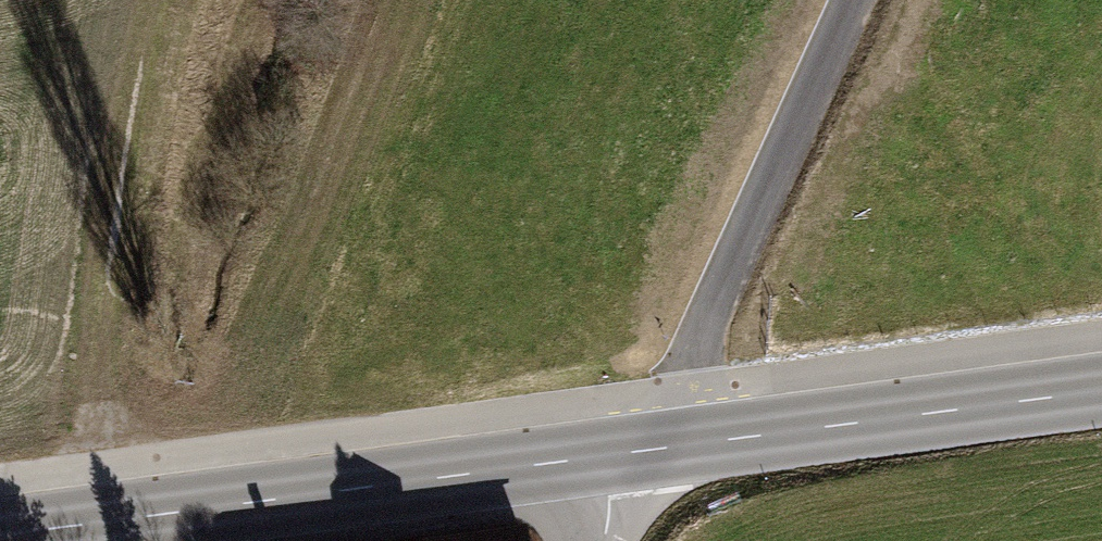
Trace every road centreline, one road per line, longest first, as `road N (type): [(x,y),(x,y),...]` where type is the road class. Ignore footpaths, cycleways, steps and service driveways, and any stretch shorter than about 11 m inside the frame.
road 1 (tertiary): [(0,533),(649,448)]
road 2 (track): [(107,518),(92,275),(145,0)]
road 3 (unclassified): [(649,448),(853,0)]
road 4 (tertiary): [(649,448),(1101,389)]

